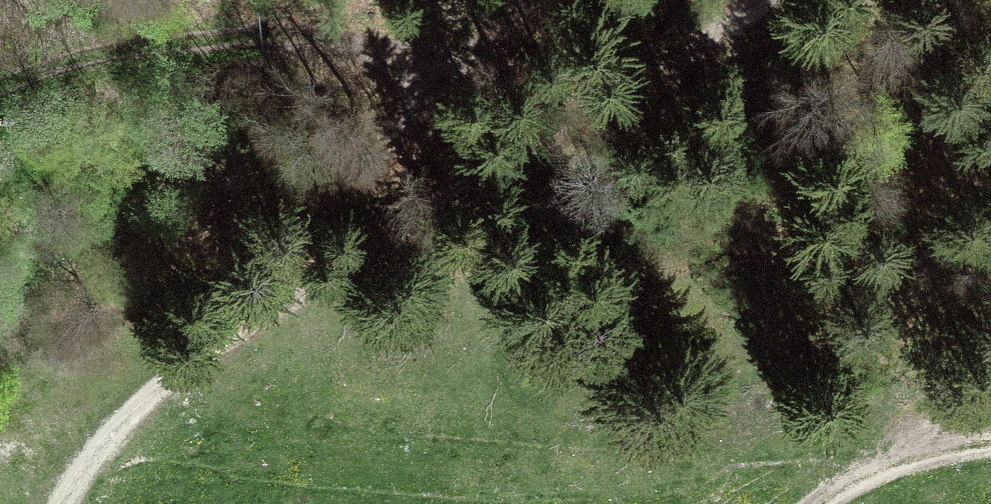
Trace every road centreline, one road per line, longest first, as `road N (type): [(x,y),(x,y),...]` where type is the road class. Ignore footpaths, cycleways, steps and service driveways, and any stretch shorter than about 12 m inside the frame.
road 1 (track): [(775,0),(287,298),(137,422),(75,503)]
road 2 (track): [(6,89),(257,37),(401,69),(344,129),(297,247),(287,298)]
road 3 (track): [(851,503),(886,481),(990,454)]

